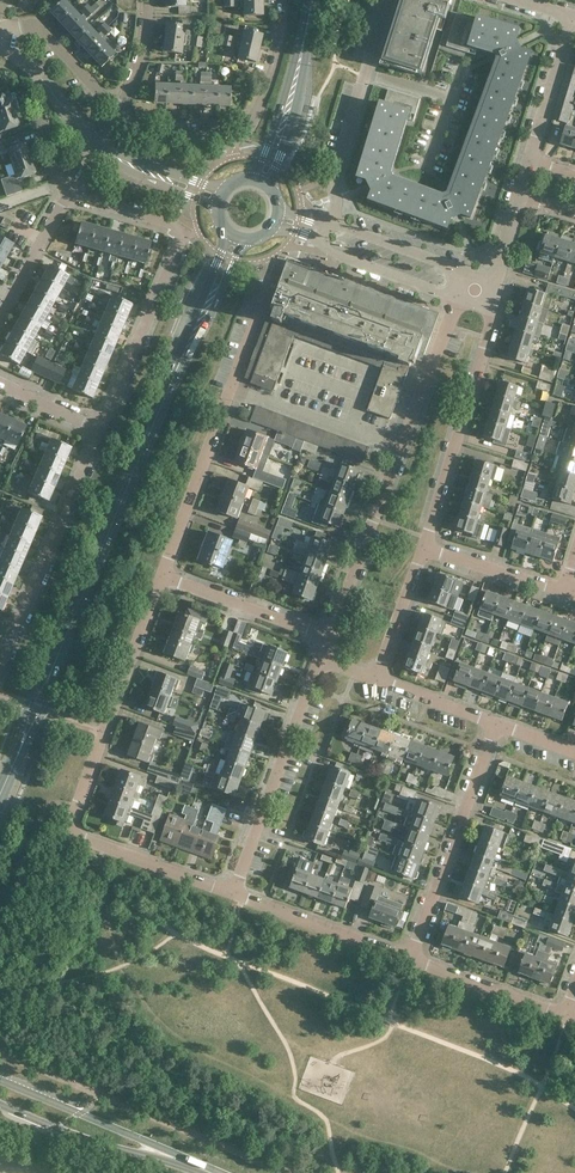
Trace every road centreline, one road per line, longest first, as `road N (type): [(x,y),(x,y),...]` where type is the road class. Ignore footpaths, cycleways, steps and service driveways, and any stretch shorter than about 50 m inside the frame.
road 1 (residential): [(232,891),(76,831),(163,574)]
road 2 (residential): [(331,636),(456,298)]
road 3 (residential): [(101,431),(180,234),(67,191)]
road 4 (secondary): [(57,662),(176,370)]
road 5 (residential): [(260,305),(163,574)]
road 6 (residential): [(0,663),(101,431)]
road 7 (residential): [(414,958),(501,723)]
road 8 (residential): [(232,891),(323,658)]
road 9 (residential): [(423,547),(494,310)]
road 10 (residential): [(388,0),(333,179),(337,204),(328,224)]
road 11 (secondary): [(208,1172),(0,1080)]
road 12 (secondary): [(0,1105),(75,1137),(205,1172)]
road 13 (residential): [(414,958),(232,891)]
road 14 (residential): [(331,636),(163,574)]
road 15 (residential): [(566,1015),(414,958)]
road 16 (residential): [(234,140),(250,129),(272,84),(284,0)]
road 17 (residential): [(120,106),(33,22),(0,22)]
road 18 (residential): [(530,161),(572,16)]
road 19 (secondary): [(176,370),(247,240)]
road 20 (residential): [(564,591),(423,547)]
road 21 (secondary): [(230,234),(176,370)]
road 22 (residential): [(466,271),(328,224)]
road 23 (residential): [(322,245),(456,298)]
road 24 (residential): [(376,679),(423,547)]
road 25 (residential): [(95,143),(6,42)]
road 26 (residential): [(501,723),(376,679)]
road 27 (residential): [(234,140),(155,132),(120,106)]

